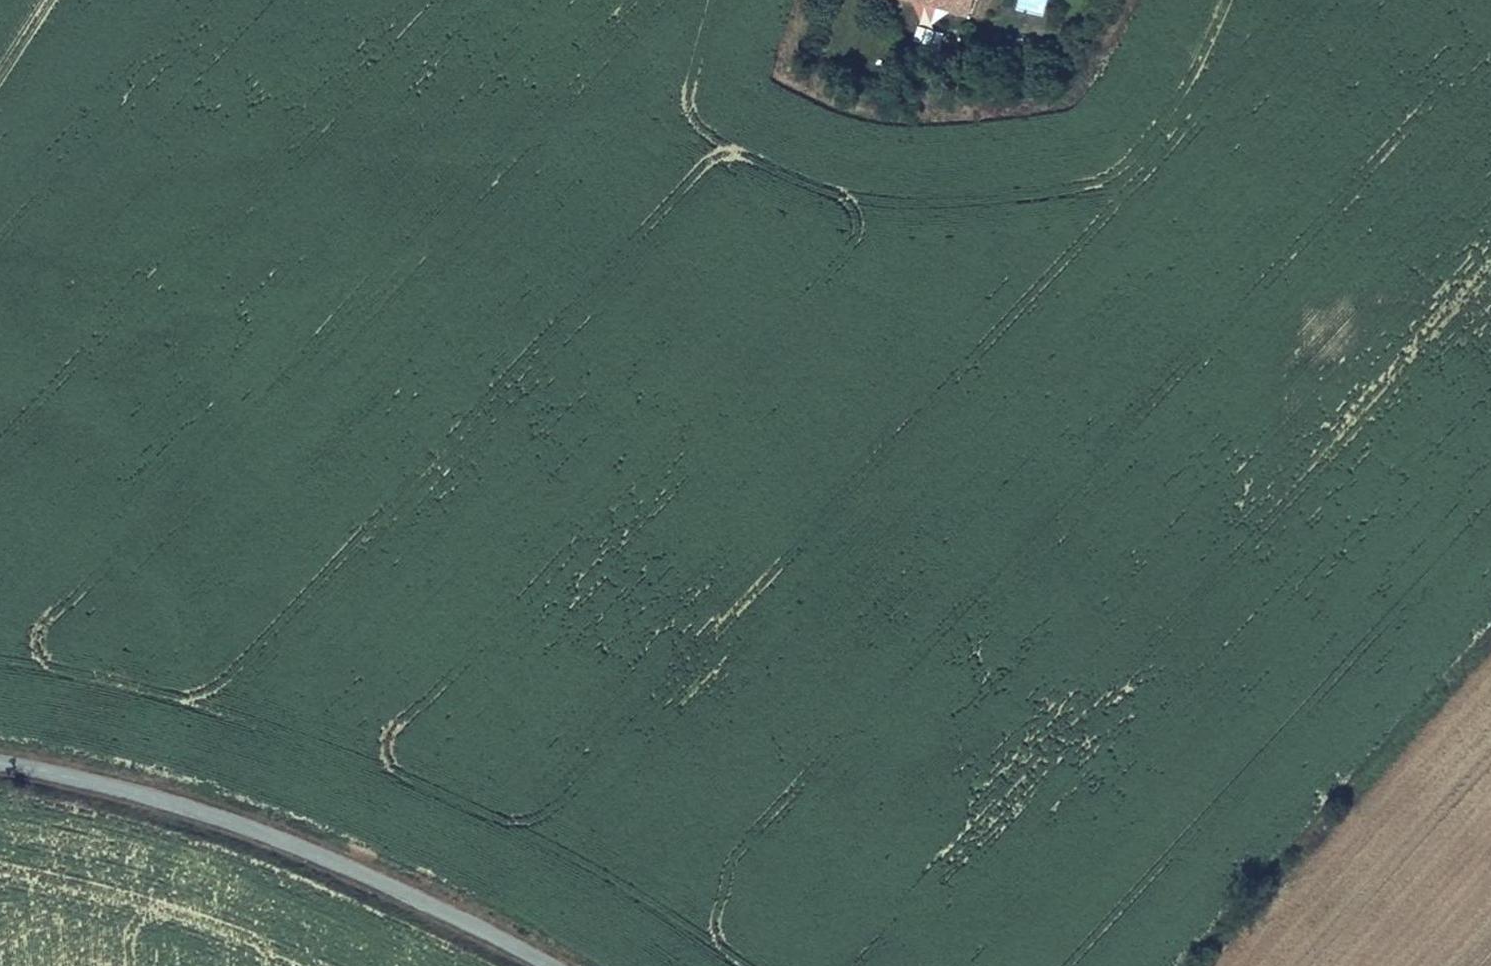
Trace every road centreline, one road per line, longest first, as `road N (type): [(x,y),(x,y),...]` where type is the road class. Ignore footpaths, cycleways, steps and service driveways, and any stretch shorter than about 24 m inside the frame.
road 1 (unclassified): [(0,763),(251,830),(549,965)]

